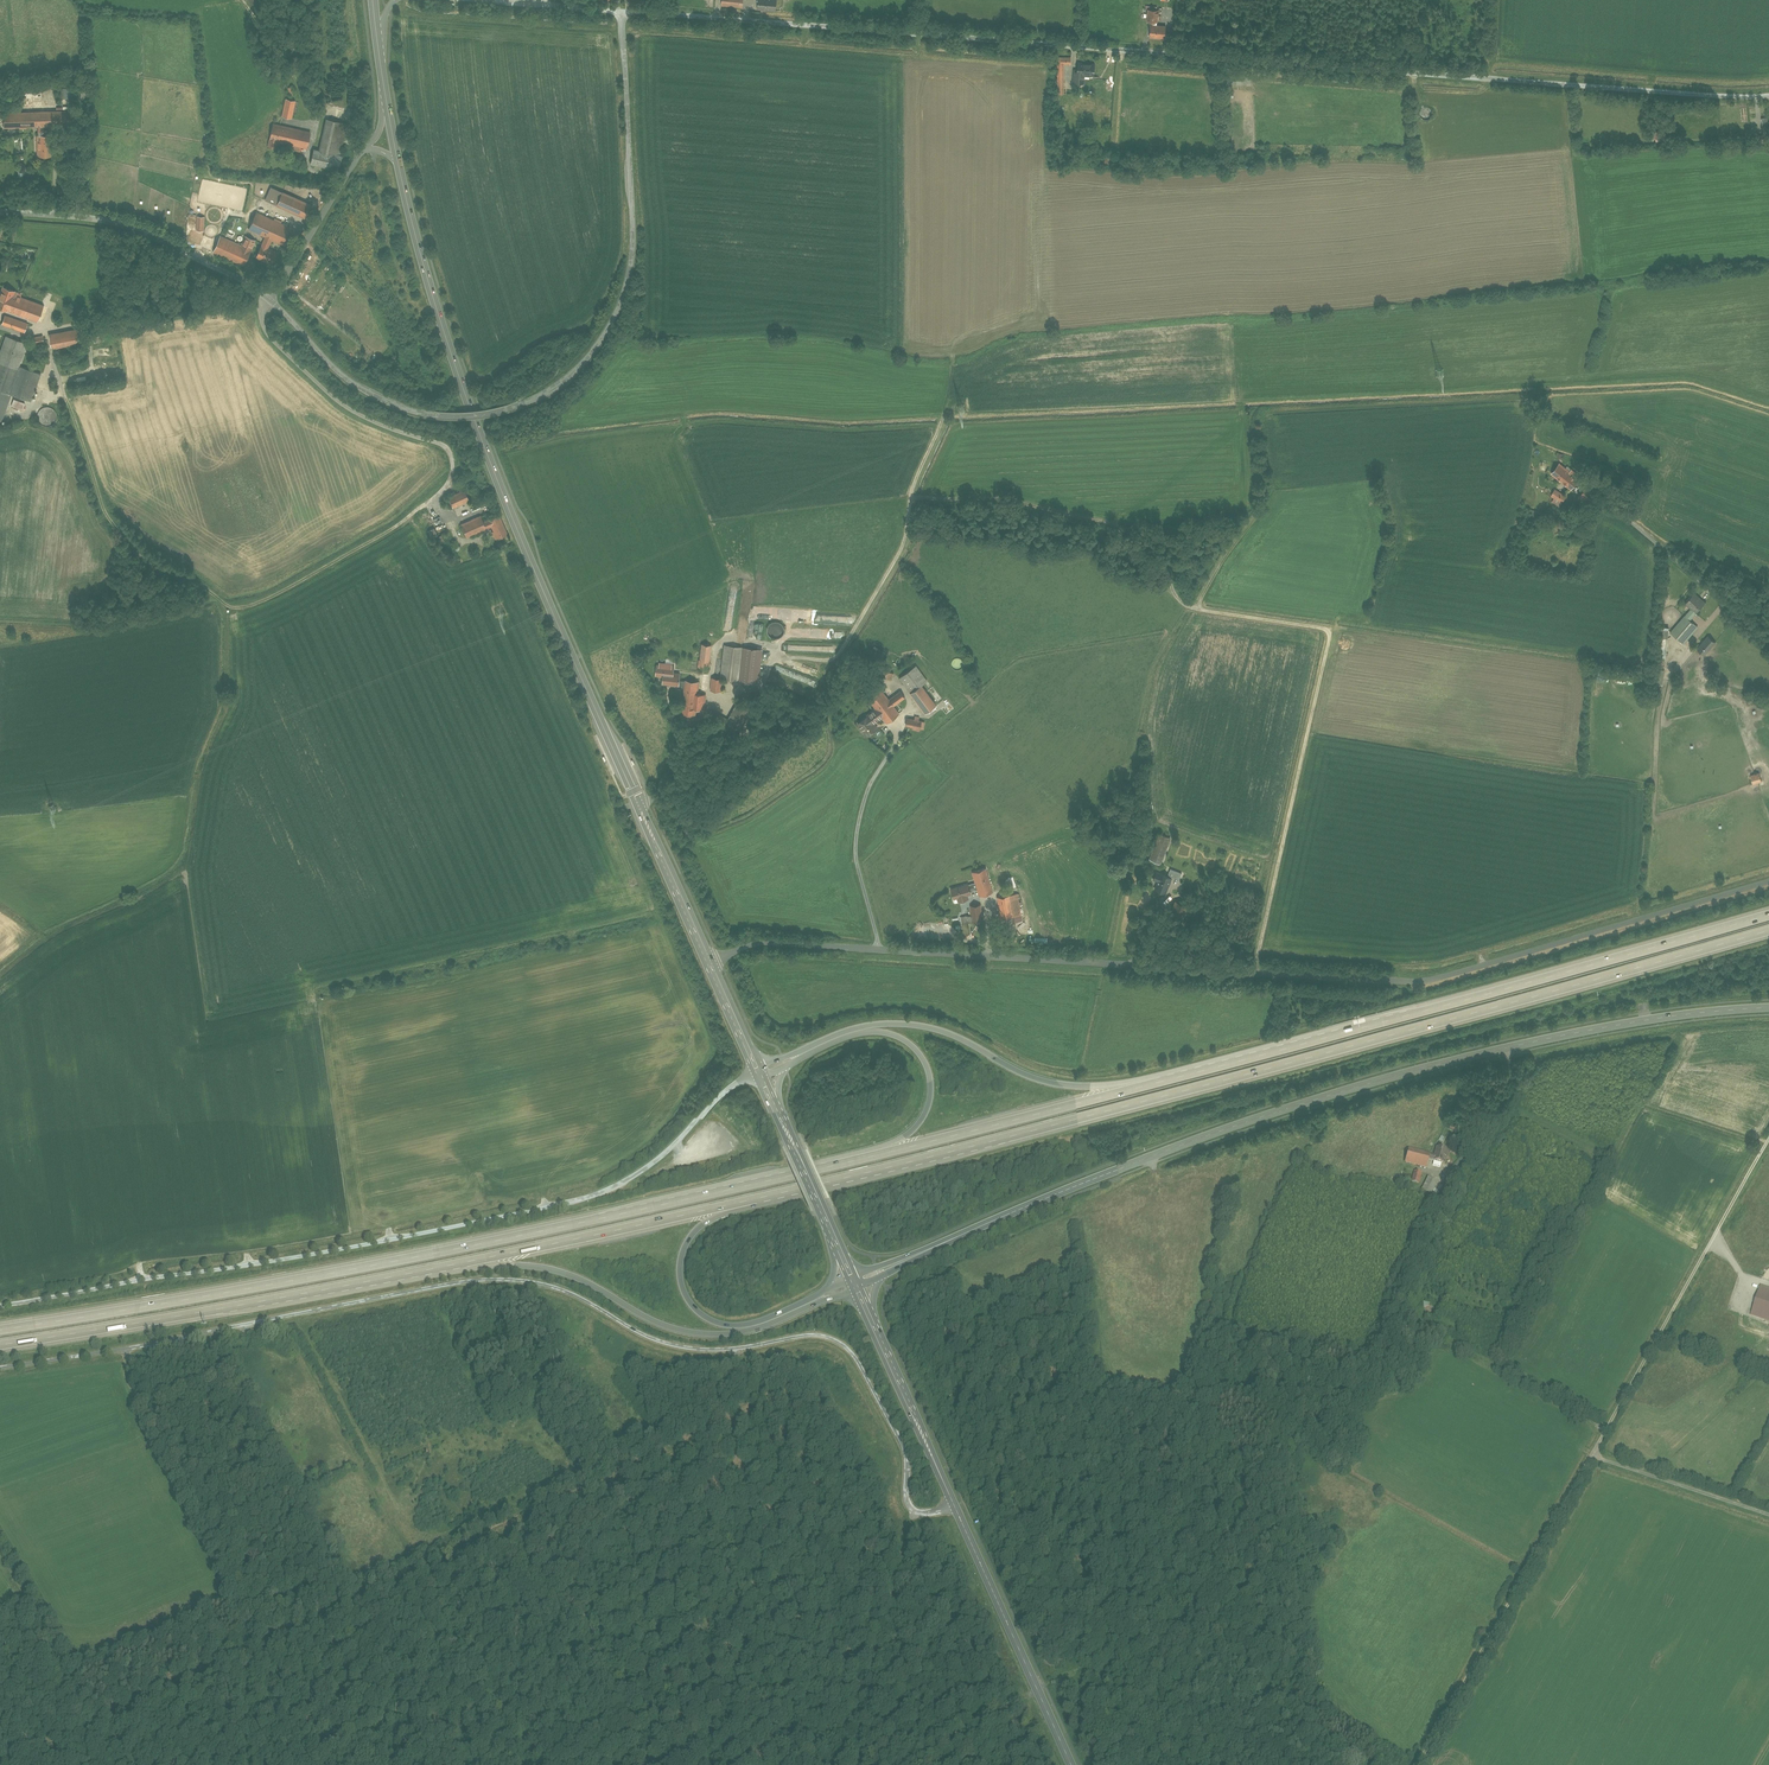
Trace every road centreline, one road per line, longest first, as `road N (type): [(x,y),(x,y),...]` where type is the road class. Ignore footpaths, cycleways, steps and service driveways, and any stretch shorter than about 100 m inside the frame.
road 1 (unclassified): [(622,9),(1768,97)]
road 2 (residential): [(0,1368),(407,1291),(518,1280),(578,1297),(670,1344),(706,1350),(800,1336),(837,1339),(861,1364),(902,1442),(912,1506),(924,1513),(956,1507)]
road 3 (unclassified): [(1768,883),(1431,983),(763,944),(711,961)]
road 4 (motorway): [(757,1199),(1167,1096),(1768,930)]
road 5 (secondary): [(912,1256),(1152,1158),(1369,1086),(1621,1025),(1768,1009)]
road 6 (motorway): [(849,1160),(371,1263),(0,1327)]
road 7 (primary): [(400,165),(427,274),(493,466),(711,961)]
road 8 (track): [(2,1764),(756,1416)]
road 9 (residential): [(760,1070),(721,1095),(643,1172),(589,1198),(0,1307)]
road 10 (track): [(1768,1134),(1416,1764)]
road 11 (motorway): [(1768,912),(1164,1079)]
road 12 (track): [(1255,973),(1330,636),(1186,606),(1171,577)]
road 13 (motorway): [(0,1348),(449,1266)]
road 14 (unclassified): [(518,401),(583,360),(612,320),(627,282),(633,235),(622,9)]
road 15 (motorway): [(449,1266),(556,1271),(660,1323),(705,1334),(755,1330),(859,1292)]
road 16 (motorway): [(1164,1079),(1055,1084),(941,1031),(892,1024),(859,1027),(758,1064)]
road 17 (motorway): [(1164,1079),(849,1160)]
road 18 (motorway): [(449,1266),(757,1199)]
road 19 (motorway): [(786,1066),(868,1033),(896,1036),(919,1053),(930,1081),(925,1115),(903,1138),(849,1160)]
road 20 (motorway): [(828,1291),(747,1325),(718,1323),(693,1305),(682,1277),(688,1243),(705,1224),(757,1199)]
road 21 (unclassified): [(0,213),(121,225),(272,300)]
road 22 (primary): [(1070,1764),(956,1507)]
road 23 (track): [(658,1764),(499,1535)]
road 24 (unclassified): [(272,300),(327,361),(381,396),(446,413),(507,405)]
road 25 (primary): [(956,1507),(859,1292)]
road 26 (track): [(1605,1426),(1417,1315)]
road 27 (unclassified): [(1768,642),(1616,509)]
road 28 (track): [(0,1554),(90,1724)]
road 29 (unclassified): [(1768,1512),(1594,1450)]
road 30 (unclassified): [(272,300),(366,149)]
road 31 (unclassified): [(501,0),(622,9)]

